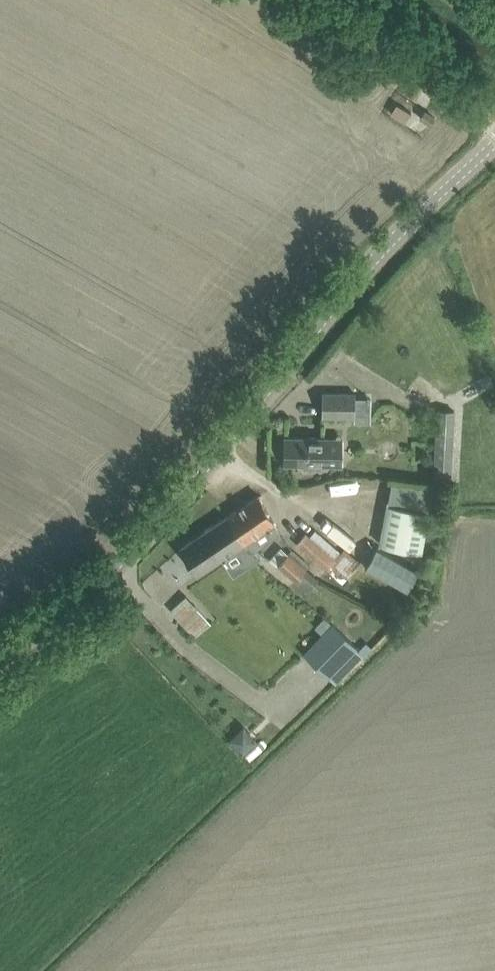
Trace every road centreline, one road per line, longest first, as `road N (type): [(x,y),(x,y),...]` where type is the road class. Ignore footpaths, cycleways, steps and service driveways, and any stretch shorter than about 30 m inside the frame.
road 1 (tertiary): [(0,657),(136,546),(350,284),(494,143)]
road 2 (track): [(494,116),(327,0)]

